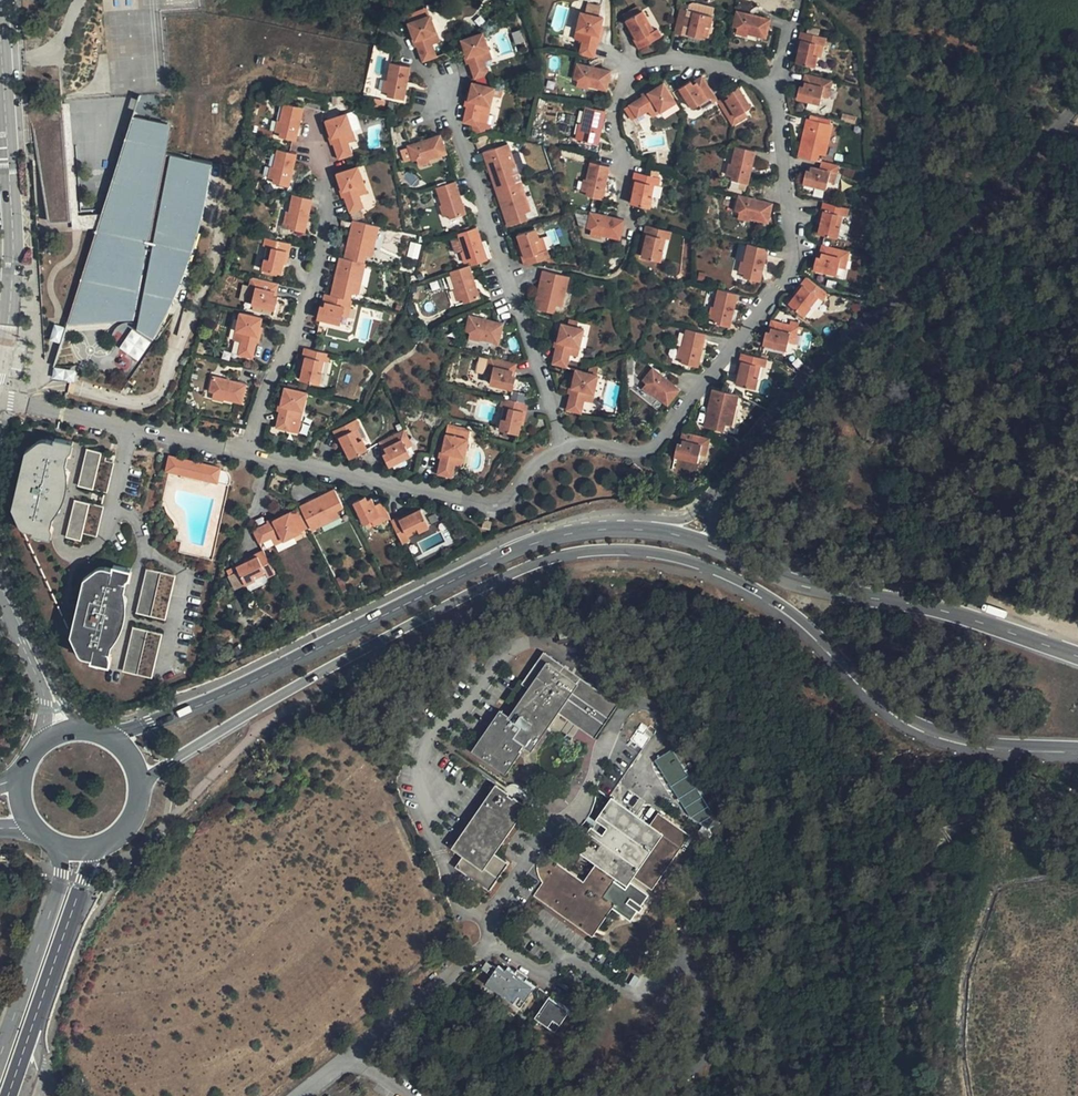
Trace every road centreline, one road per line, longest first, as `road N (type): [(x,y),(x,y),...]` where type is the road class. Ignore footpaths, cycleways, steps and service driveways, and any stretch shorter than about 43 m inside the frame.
road 1 (tertiary): [(140,791),(167,765),(289,690),(528,567),(604,552),(683,559),(731,577),(788,609),(884,701),(926,728),(975,742),(1077,746)]
road 2 (residential): [(707,503),(843,339),(921,272),(1077,105)]
road 3 (tertiary): [(564,536),(518,548),(215,701),(107,738)]
road 4 (residential): [(564,447),(646,451),(783,283),(792,246),(770,90)]
road 5 (residential): [(564,447),(454,122),(381,21)]
road 6 (tertiary): [(1077,657),(968,618),(818,589),(729,552)]
road 7 (residential): [(246,454),(271,373),(310,292),(327,215),(312,113)]
road 8 (residential): [(246,454),(489,507),(511,498),(535,466),(564,447)]
road 9 (residential): [(770,90),(736,71),(680,60),(630,70),(613,124),(633,241)]
road 10 (residential): [(0,36),(14,267),(5,355)]
road 11 (residential): [(0,401),(246,454)]
road 12 (secondary): [(59,846),(55,899),(0,1052)]
road 13 (unclassified): [(300,1095),(467,959)]
road 14 (secondary): [(31,1031),(103,845)]
road 15 (tertiary): [(729,552),(640,530),(564,536)]
road 16 (residential): [(707,503),(694,515),(602,518),(564,536)]

